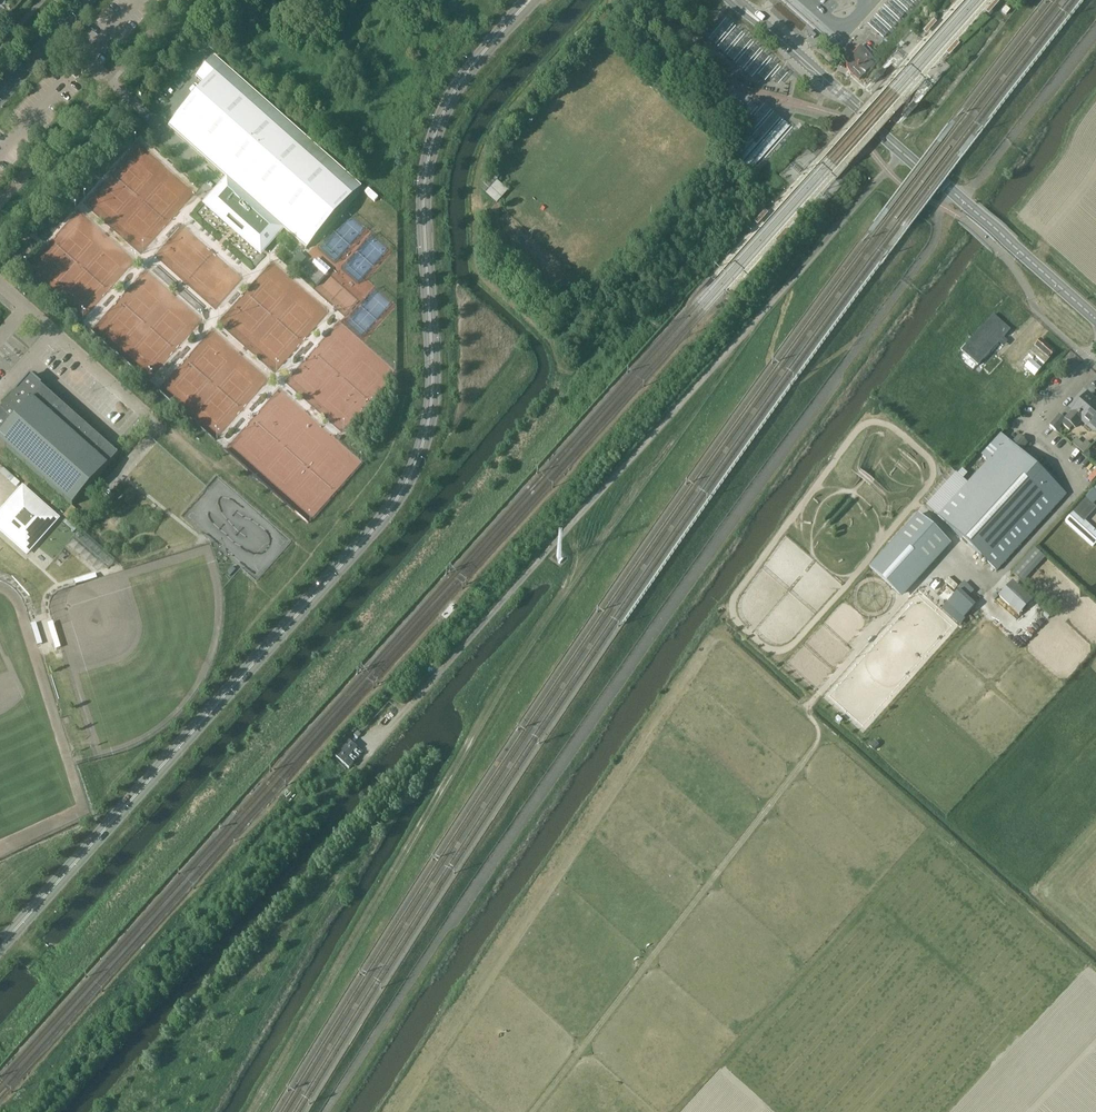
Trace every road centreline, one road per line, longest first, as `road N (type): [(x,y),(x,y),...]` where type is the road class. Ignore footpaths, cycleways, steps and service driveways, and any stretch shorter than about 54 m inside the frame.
road 1 (track): [(53,968),(443,525),(469,511),(479,481),(561,381),(549,340),(478,268),(476,186),(493,128),(609,0)]
road 2 (secondary): [(530,0),(470,69),(434,139),(424,209),(433,375),(413,471),(365,539),(0,947)]
road 3 (track): [(253,1111),(510,668),(778,292)]
road 4 (secondary): [(1095,318),(753,16)]
road 5 (track): [(131,982),(269,828),(349,773)]
road 6 (track): [(0,1040),(55,974),(13,931)]
road 7 (tertiary): [(0,97),(86,0)]

